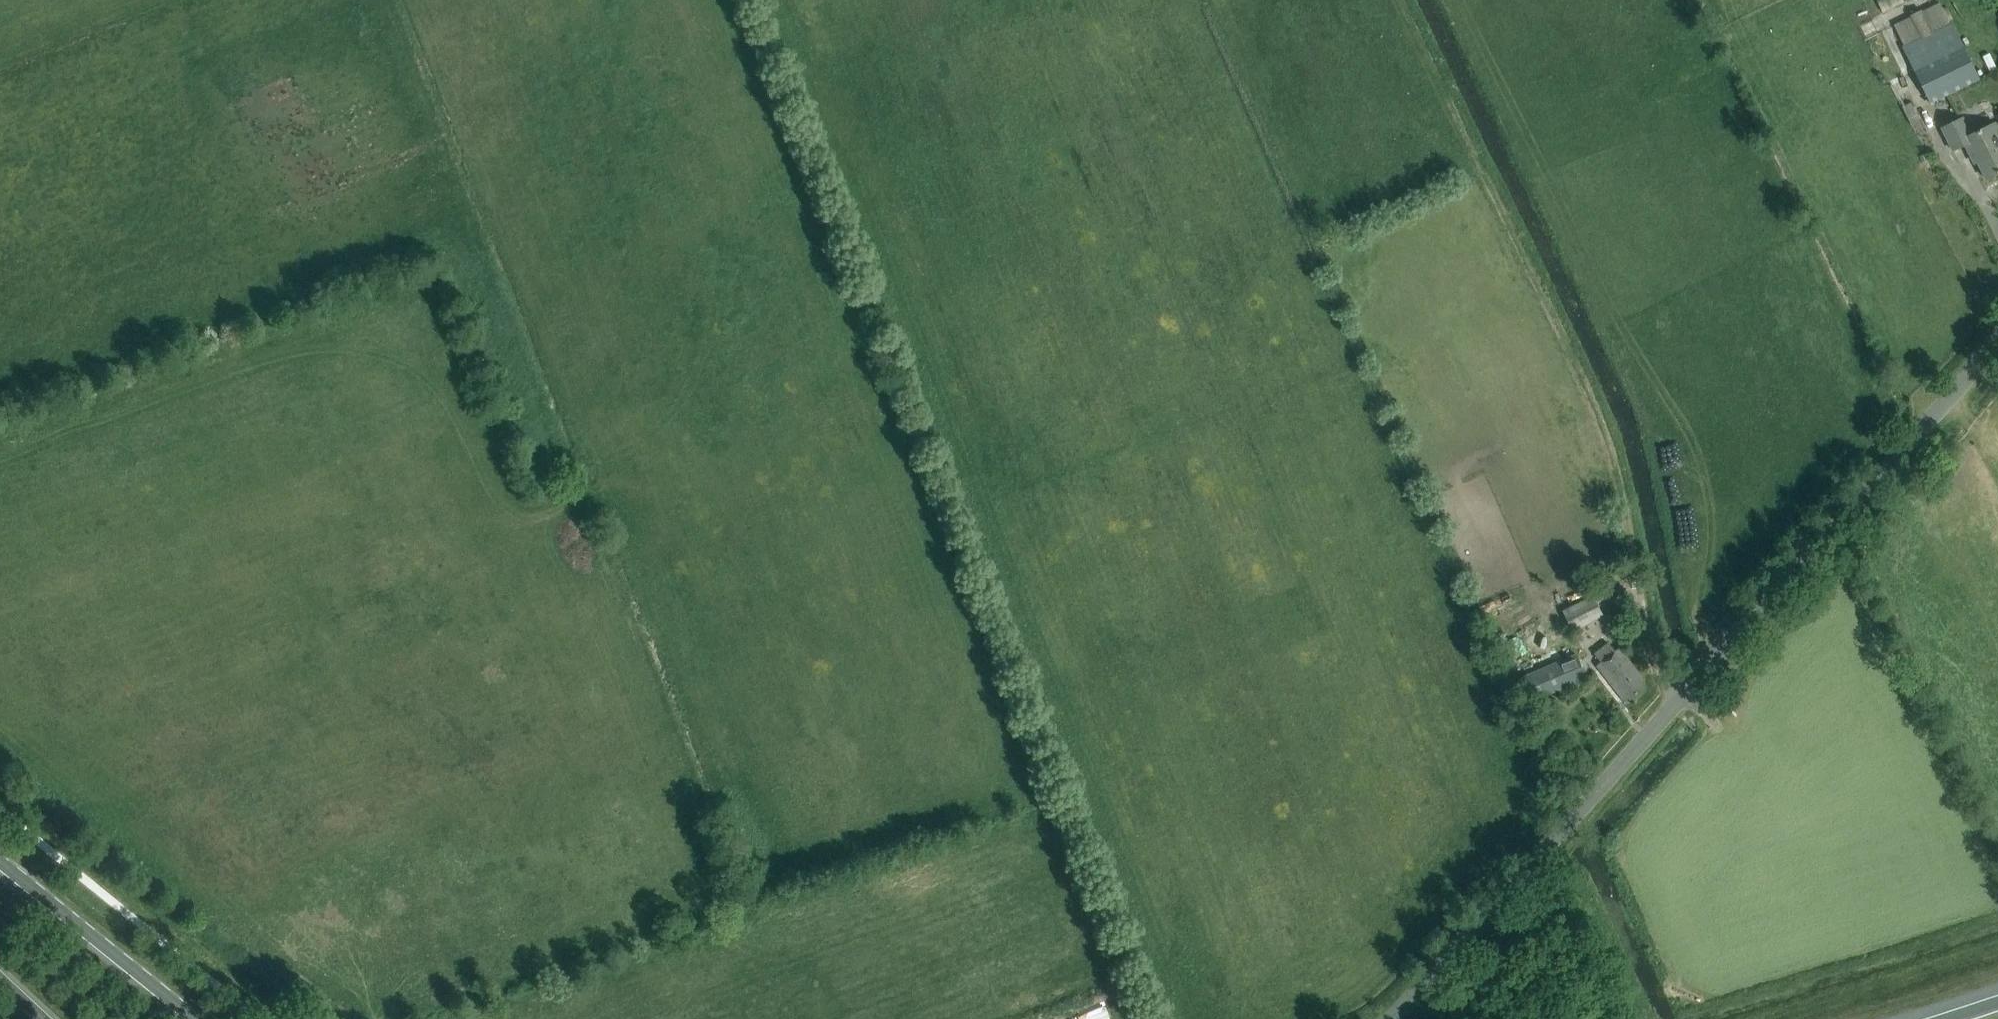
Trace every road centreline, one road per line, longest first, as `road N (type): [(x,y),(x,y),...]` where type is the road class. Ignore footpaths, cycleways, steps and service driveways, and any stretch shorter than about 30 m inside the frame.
road 1 (unclassified): [(1402,1018),(1997,327)]
road 2 (secondary): [(194,1018),(0,862)]

